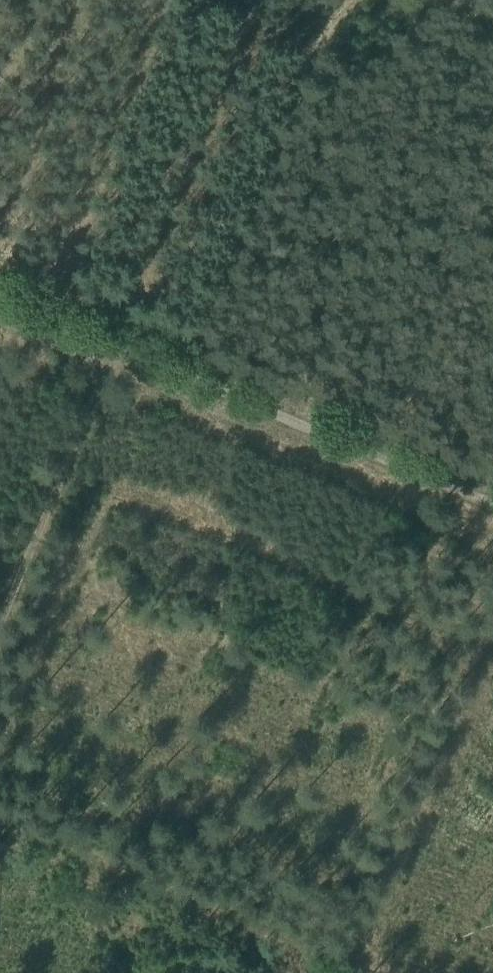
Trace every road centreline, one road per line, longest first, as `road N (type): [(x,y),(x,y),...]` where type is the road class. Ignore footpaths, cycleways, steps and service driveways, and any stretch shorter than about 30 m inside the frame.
road 1 (track): [(0,298),(492,501)]
road 2 (track): [(0,632),(122,348)]

